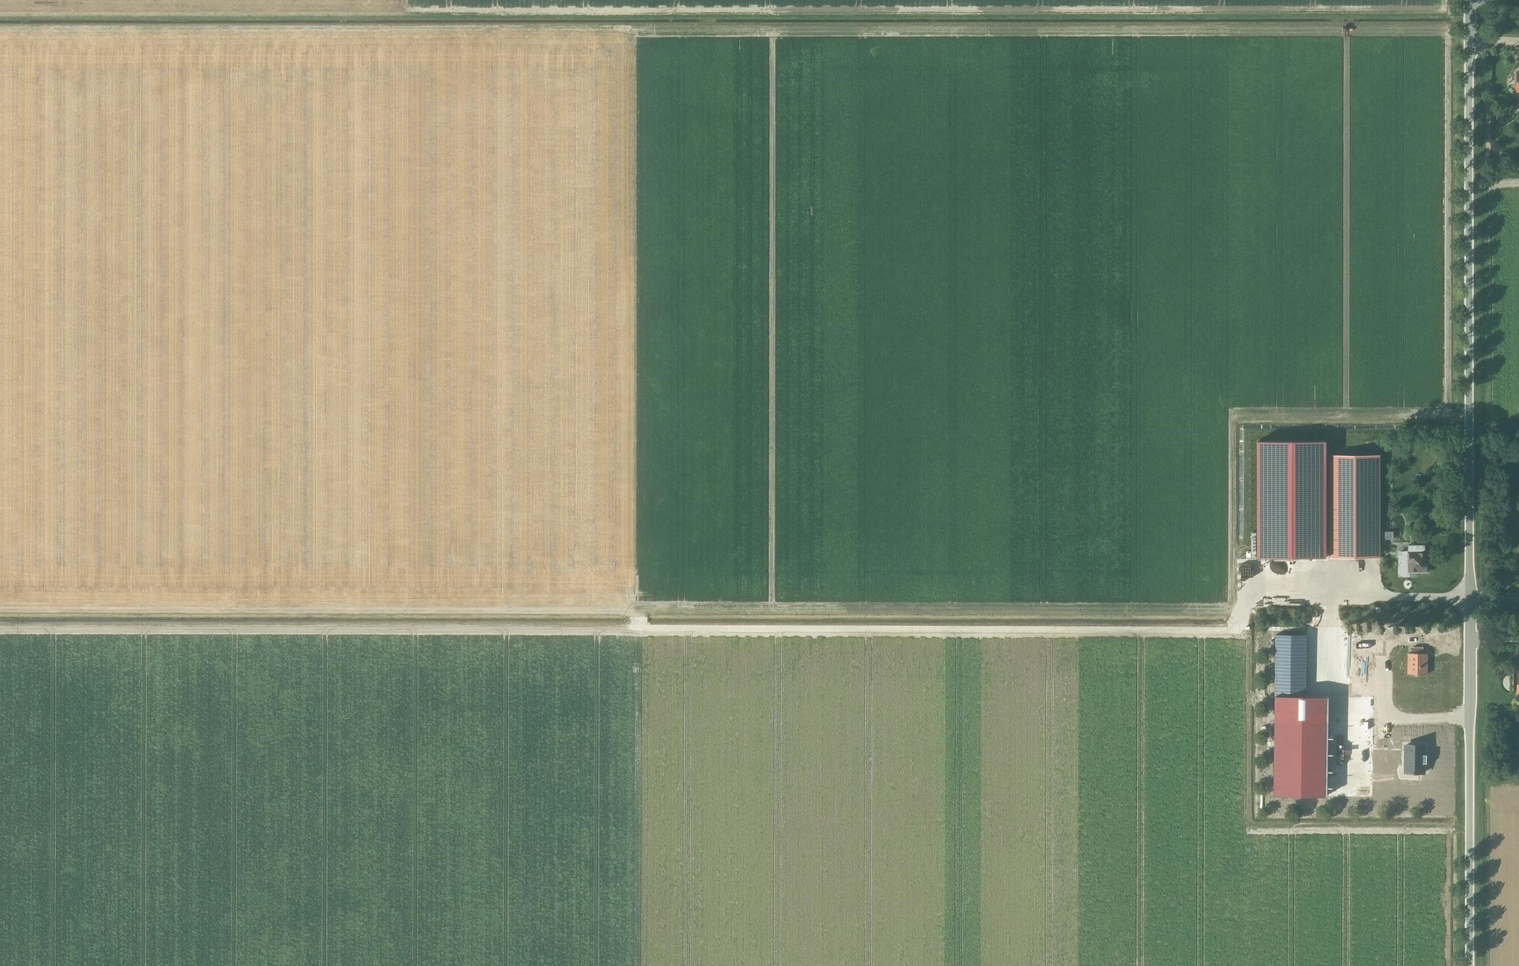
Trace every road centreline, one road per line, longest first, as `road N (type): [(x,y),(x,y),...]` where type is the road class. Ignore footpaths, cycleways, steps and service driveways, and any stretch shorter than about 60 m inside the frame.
road 1 (unclassified): [(1470,965),(1469,0)]

